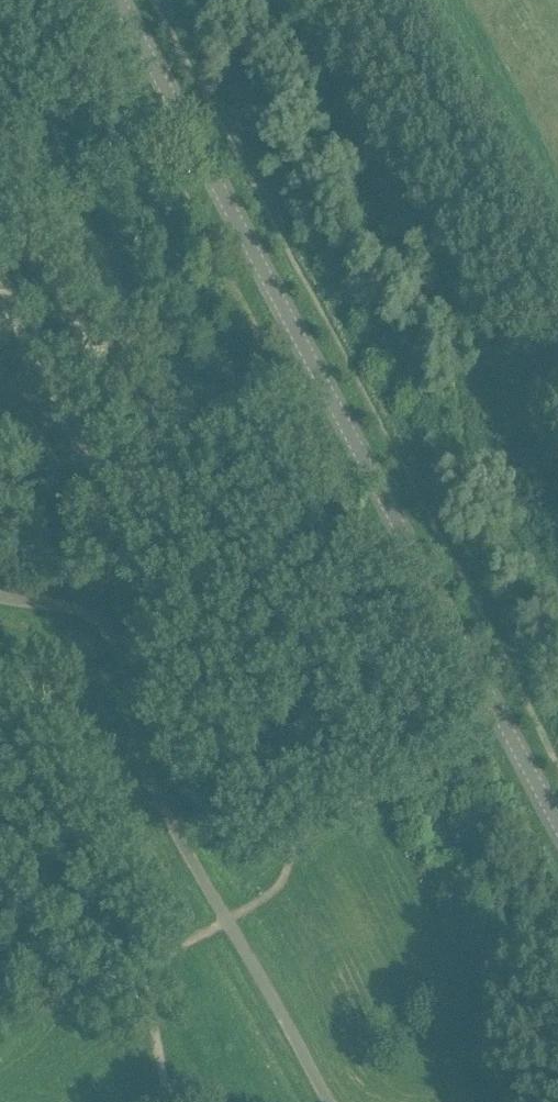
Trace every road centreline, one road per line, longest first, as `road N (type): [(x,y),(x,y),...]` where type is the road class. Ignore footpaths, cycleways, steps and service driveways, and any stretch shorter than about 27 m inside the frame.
road 1 (unclassified): [(557,827),(118,0)]
road 2 (track): [(147,0),(557,777)]

